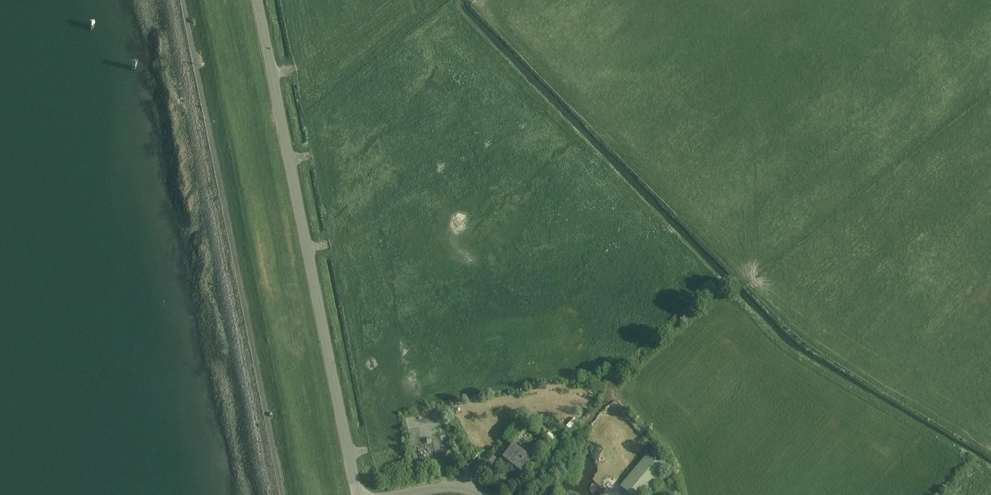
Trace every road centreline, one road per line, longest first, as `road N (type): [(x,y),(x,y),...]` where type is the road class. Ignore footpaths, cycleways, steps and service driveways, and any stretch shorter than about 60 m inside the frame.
road 1 (tertiary): [(358,494),(257,0)]

